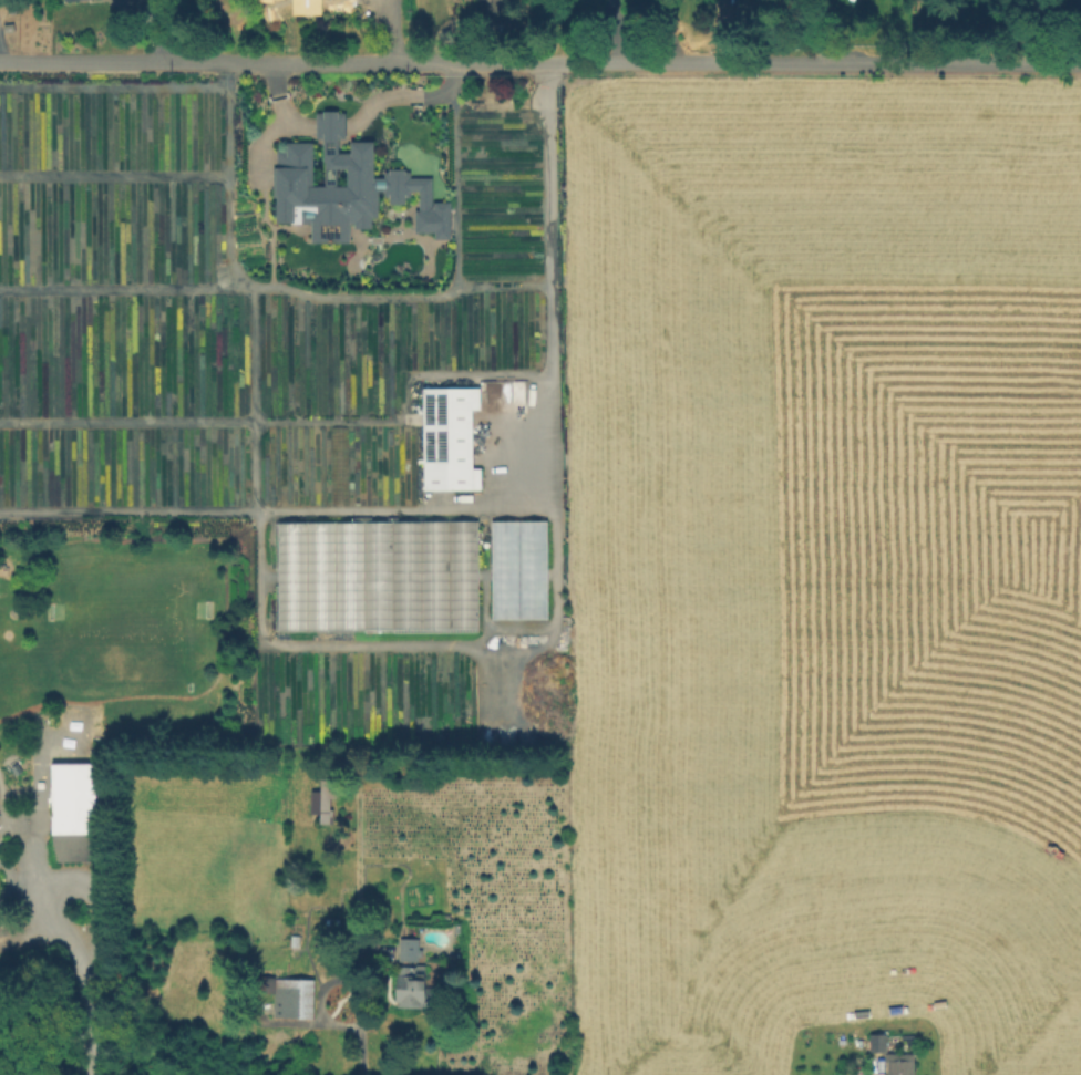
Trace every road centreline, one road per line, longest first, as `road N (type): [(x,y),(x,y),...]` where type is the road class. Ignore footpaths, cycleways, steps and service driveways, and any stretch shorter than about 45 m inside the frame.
road 1 (residential): [(1080,67),(0,57)]

